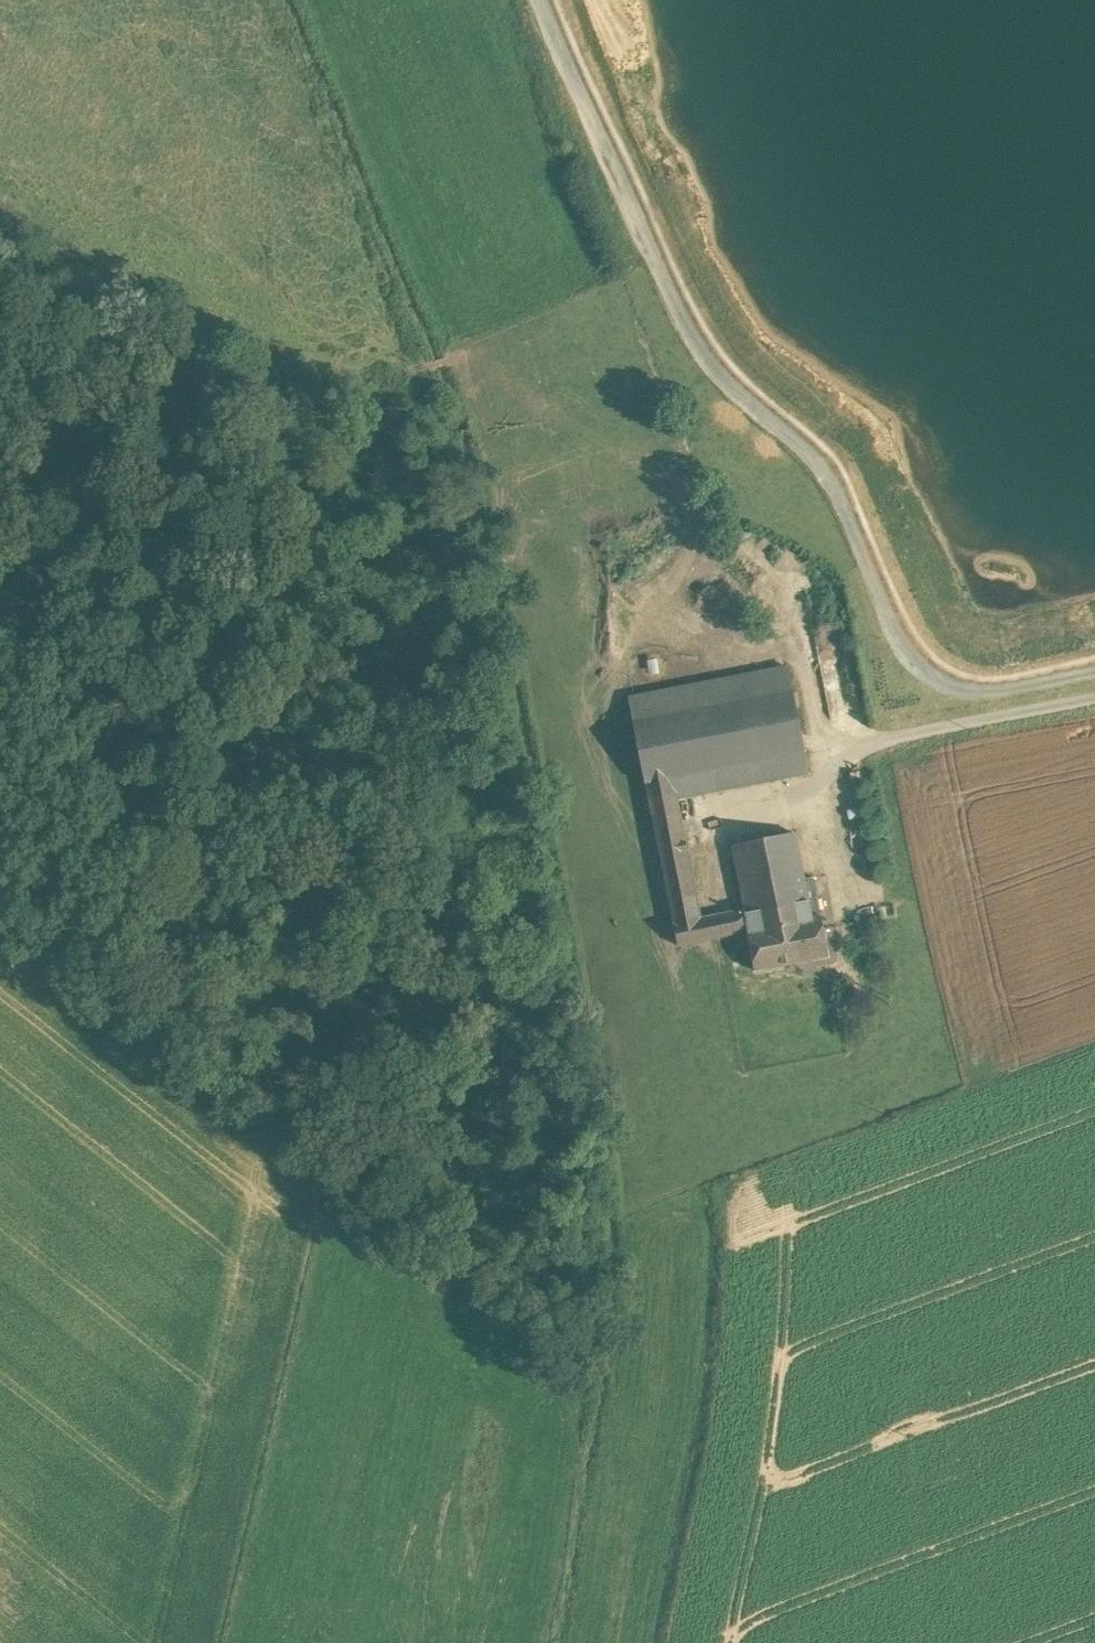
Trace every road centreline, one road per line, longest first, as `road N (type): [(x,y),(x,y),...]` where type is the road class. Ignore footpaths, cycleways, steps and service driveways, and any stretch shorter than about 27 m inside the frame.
road 1 (track): [(1094,670),(970,691),(924,668),(896,627),(831,475),(727,378),(684,320),(545,0)]
road 2 (track): [(832,764),(1094,702)]

